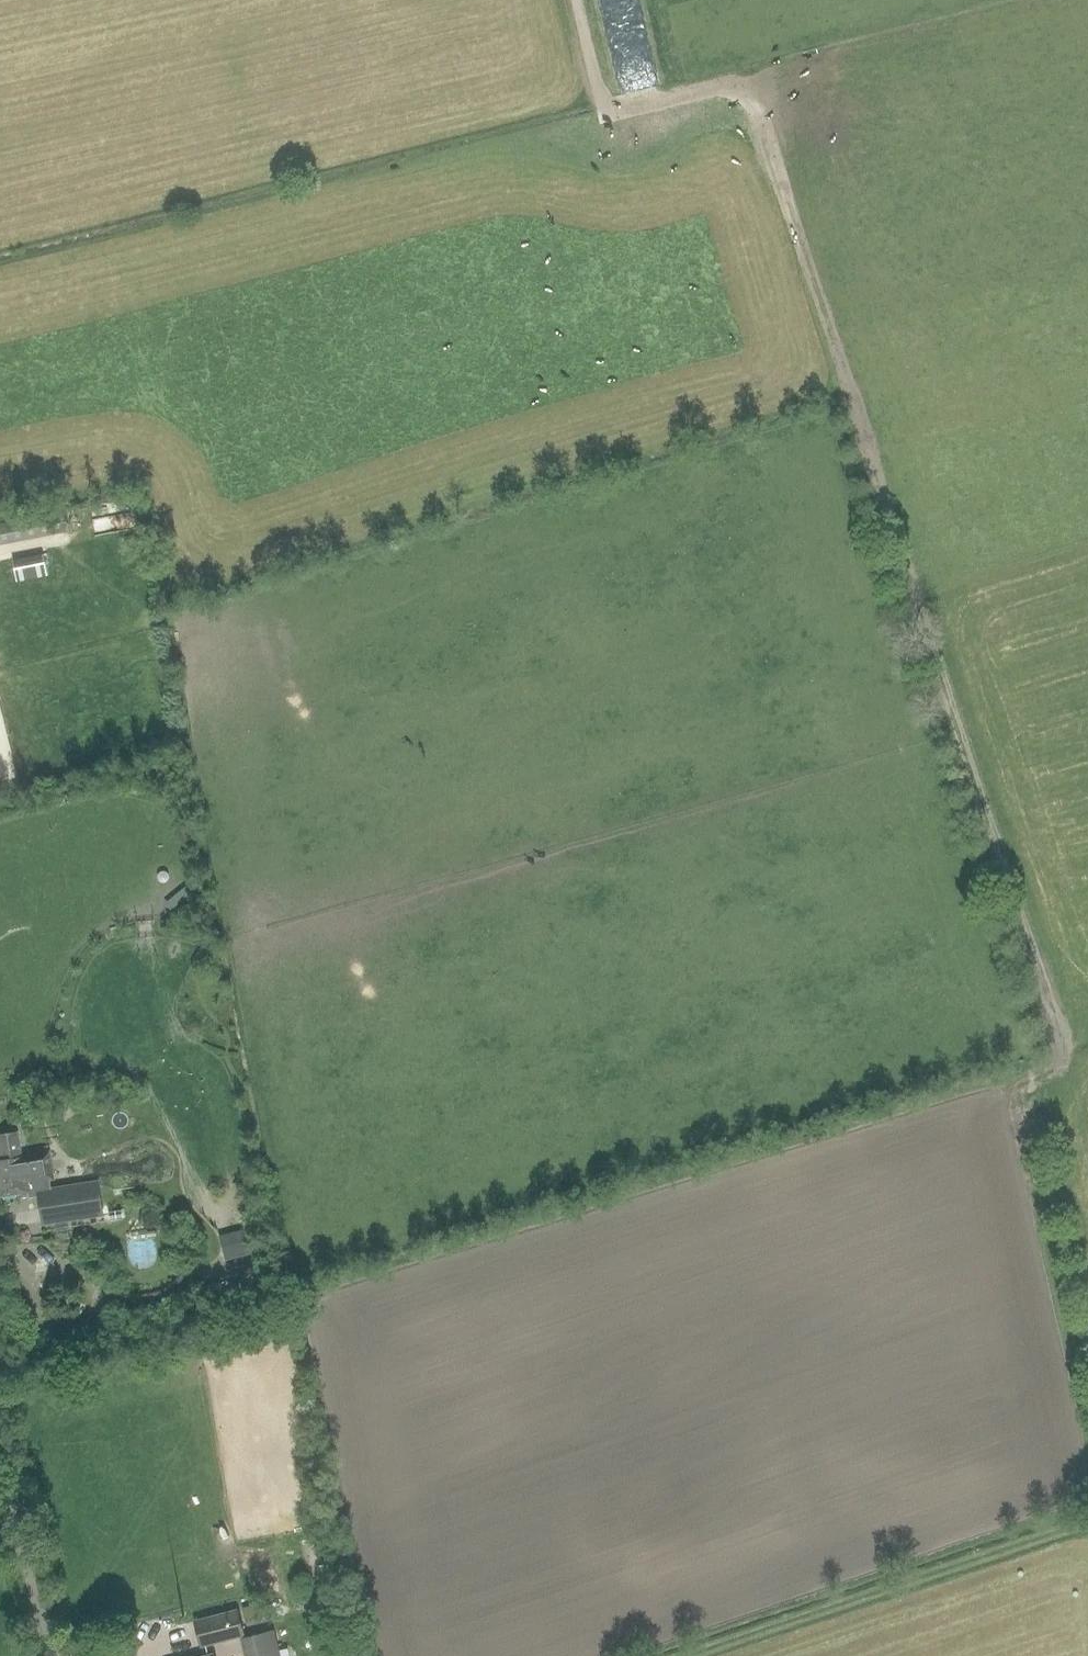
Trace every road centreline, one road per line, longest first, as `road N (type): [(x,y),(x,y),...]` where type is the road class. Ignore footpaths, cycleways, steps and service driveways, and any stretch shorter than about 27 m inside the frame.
road 1 (track): [(1087,1400),(1022,1126),(1039,1052),(1030,984),(760,118),(742,93),(727,89),(607,105),(592,90),(574,0)]
road 2 (track): [(697,1655),(1087,1524)]
road 3 (unclassified): [(47,1655),(0,1466)]

